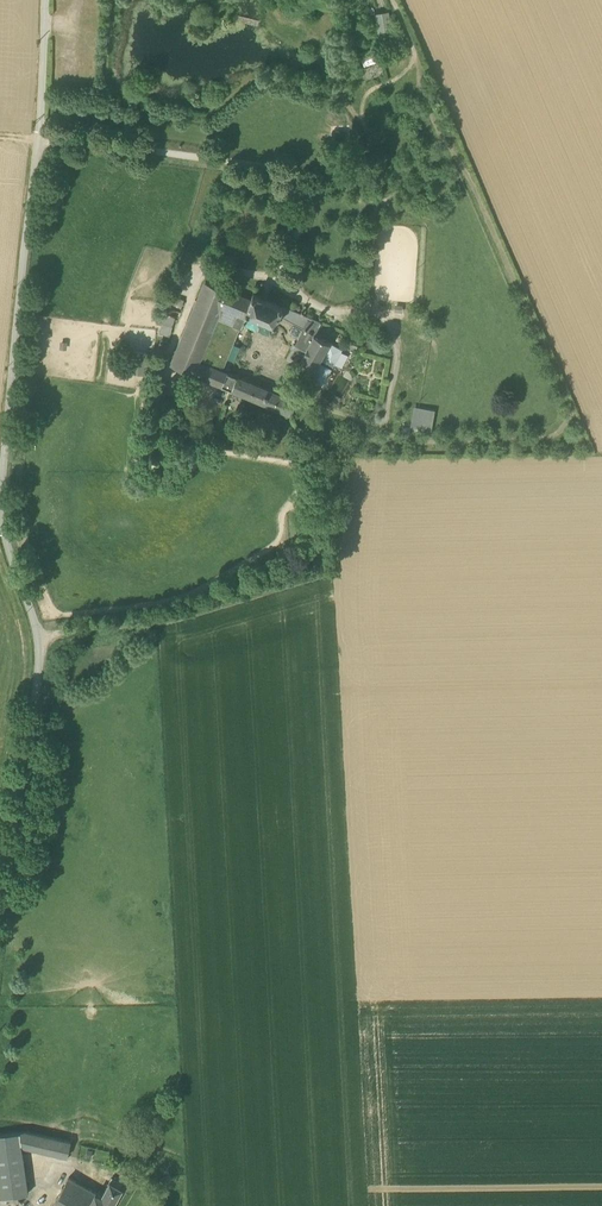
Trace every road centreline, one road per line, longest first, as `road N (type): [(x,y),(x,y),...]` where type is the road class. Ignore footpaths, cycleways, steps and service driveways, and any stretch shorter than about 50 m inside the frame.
road 1 (unclassified): [(45,0),(2,492),(2,525),(41,640),(40,671),(0,921)]
road 2 (track): [(41,640),(166,620),(327,571)]

